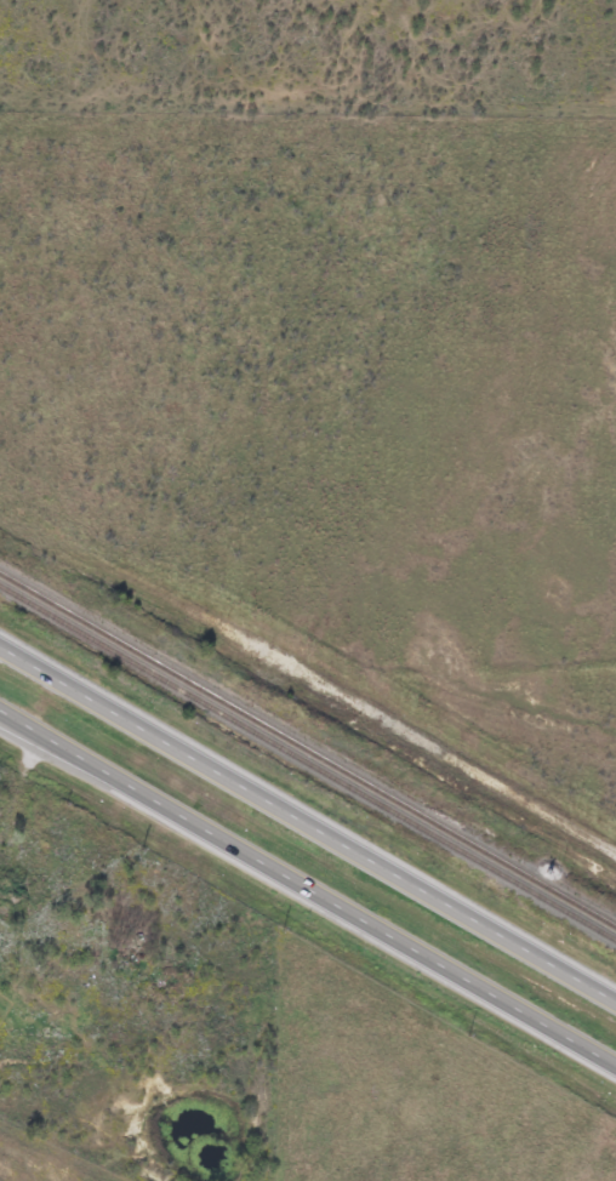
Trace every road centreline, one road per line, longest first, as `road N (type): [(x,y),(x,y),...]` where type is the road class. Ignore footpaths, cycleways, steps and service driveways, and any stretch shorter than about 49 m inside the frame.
road 1 (trunk): [(615,1005),(0,649)]
road 2 (trunk): [(0,712),(615,1067)]

